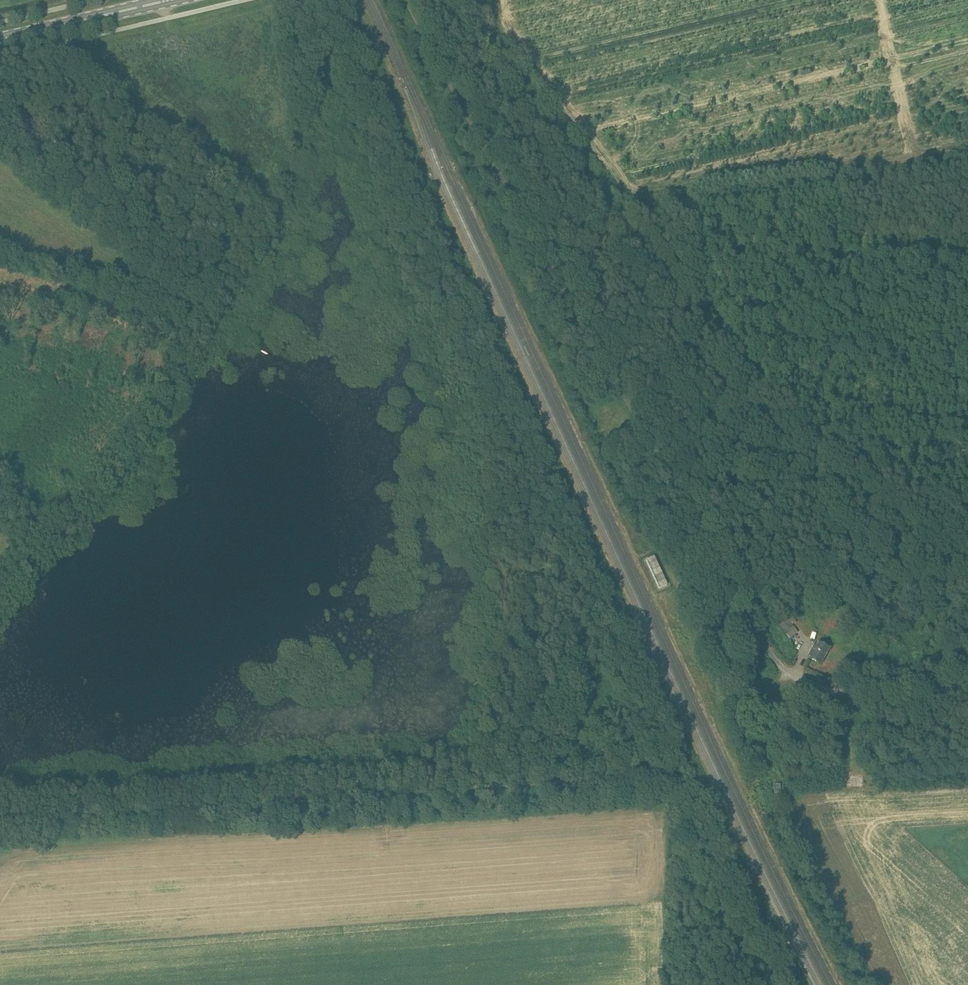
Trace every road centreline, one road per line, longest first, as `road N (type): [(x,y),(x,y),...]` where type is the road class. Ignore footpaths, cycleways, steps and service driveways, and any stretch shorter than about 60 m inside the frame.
road 1 (unclassified): [(967,686),(828,691),(772,649),(406,0)]
road 2 (primary): [(0,41),(188,0)]
road 3 (track): [(798,676),(772,691),(746,669),(687,582),(668,591)]

